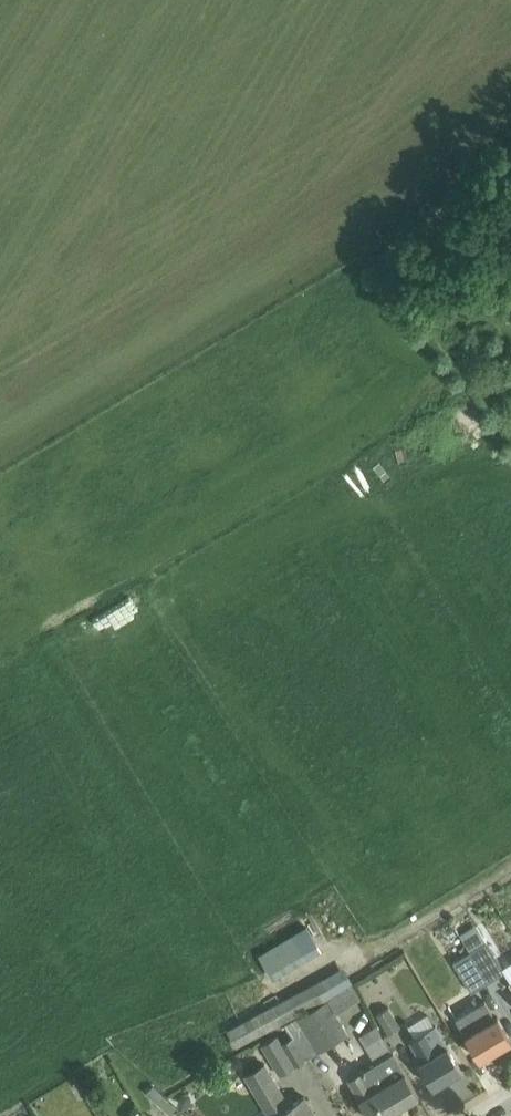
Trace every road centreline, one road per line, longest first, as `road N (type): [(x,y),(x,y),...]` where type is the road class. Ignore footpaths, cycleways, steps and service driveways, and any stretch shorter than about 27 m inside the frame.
road 1 (track): [(510,472),(430,469),(377,503),(317,499),(255,529)]

